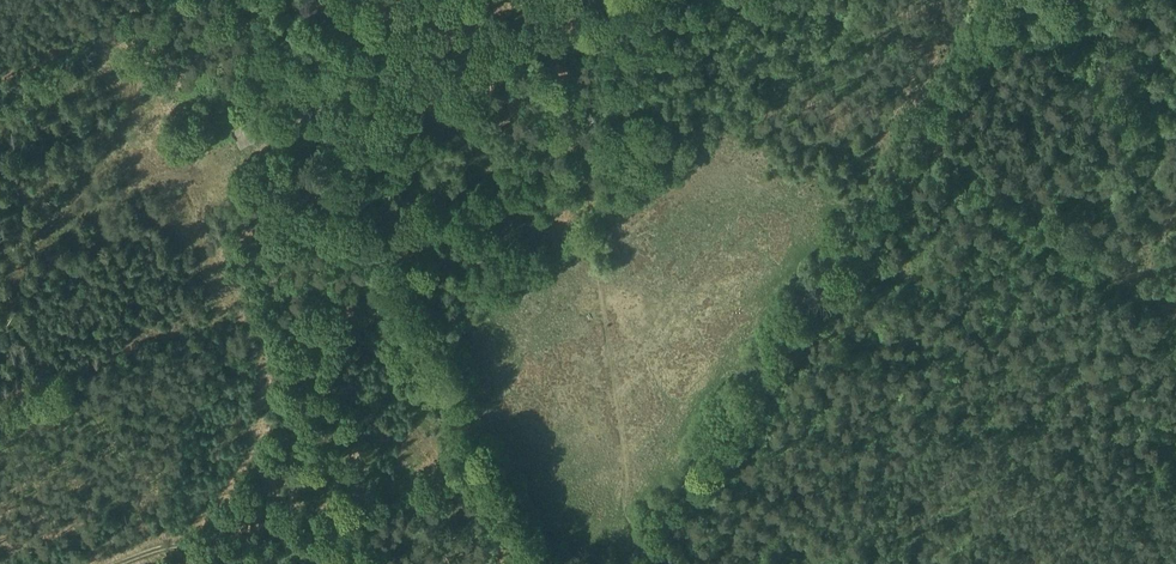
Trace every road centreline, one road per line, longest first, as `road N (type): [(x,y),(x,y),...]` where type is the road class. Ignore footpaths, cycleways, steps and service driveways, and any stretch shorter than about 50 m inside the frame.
road 1 (track): [(638,554),(1005,0)]
road 2 (track): [(255,0),(522,563)]
road 3 (track): [(316,131),(616,0)]
road 4 (track): [(1175,309),(924,122)]
road 5 (track): [(750,0),(975,43)]
road 6 (track): [(275,563),(188,544),(119,563)]

